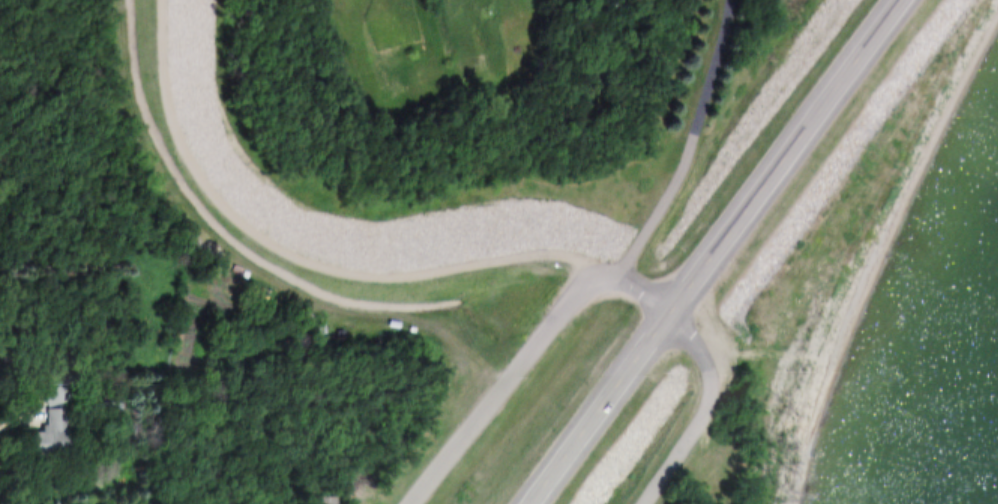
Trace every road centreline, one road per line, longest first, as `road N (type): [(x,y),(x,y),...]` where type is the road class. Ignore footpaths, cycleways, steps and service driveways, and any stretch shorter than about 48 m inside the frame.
road 1 (primary): [(548,503),(730,235),(904,0)]
road 2 (residential): [(460,503),(617,275)]
road 3 (residential): [(650,503),(725,390),(724,335),(680,307)]

